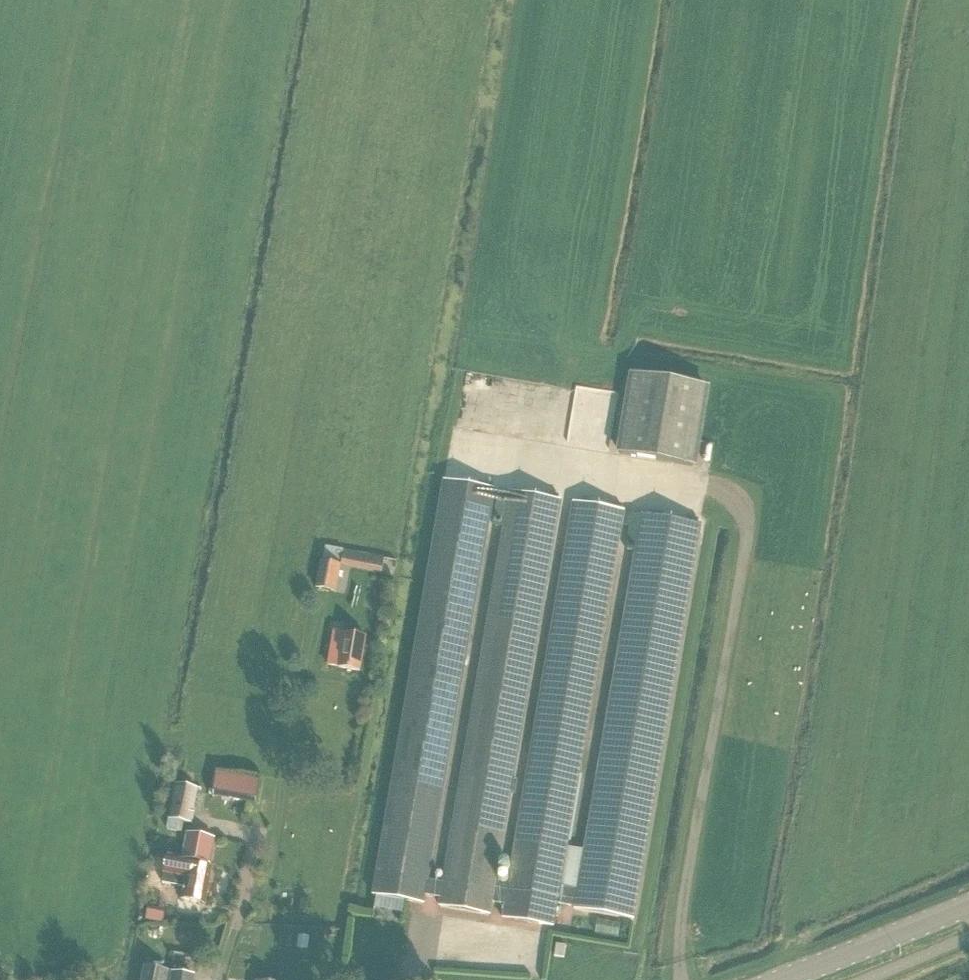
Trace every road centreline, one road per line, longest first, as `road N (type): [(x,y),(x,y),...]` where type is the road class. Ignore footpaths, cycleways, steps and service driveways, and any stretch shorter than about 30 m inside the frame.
road 1 (tertiary): [(782,979),(968,904)]

